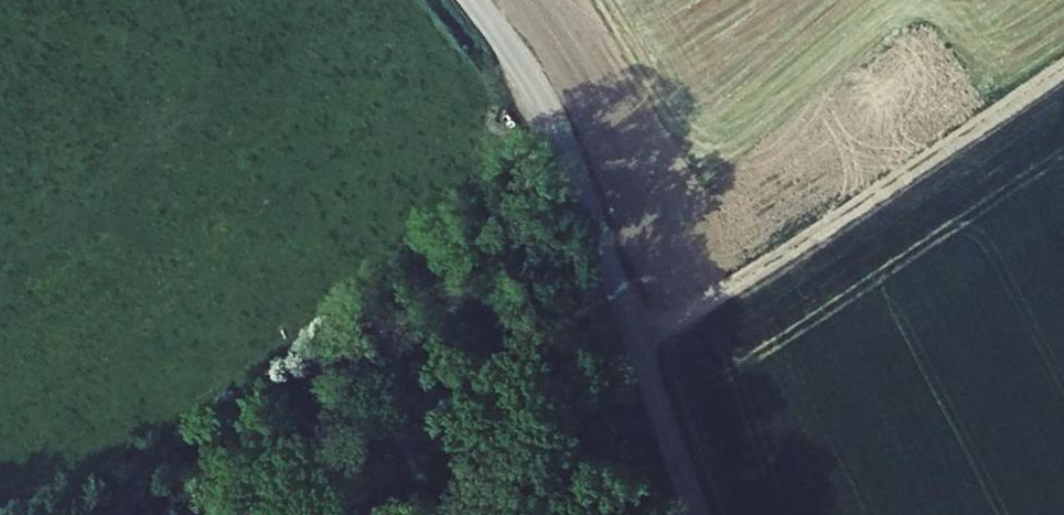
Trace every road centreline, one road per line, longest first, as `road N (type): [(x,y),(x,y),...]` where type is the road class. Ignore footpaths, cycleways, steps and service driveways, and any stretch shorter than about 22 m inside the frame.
road 1 (residential): [(473,0),(532,82),(572,162),(699,514)]

